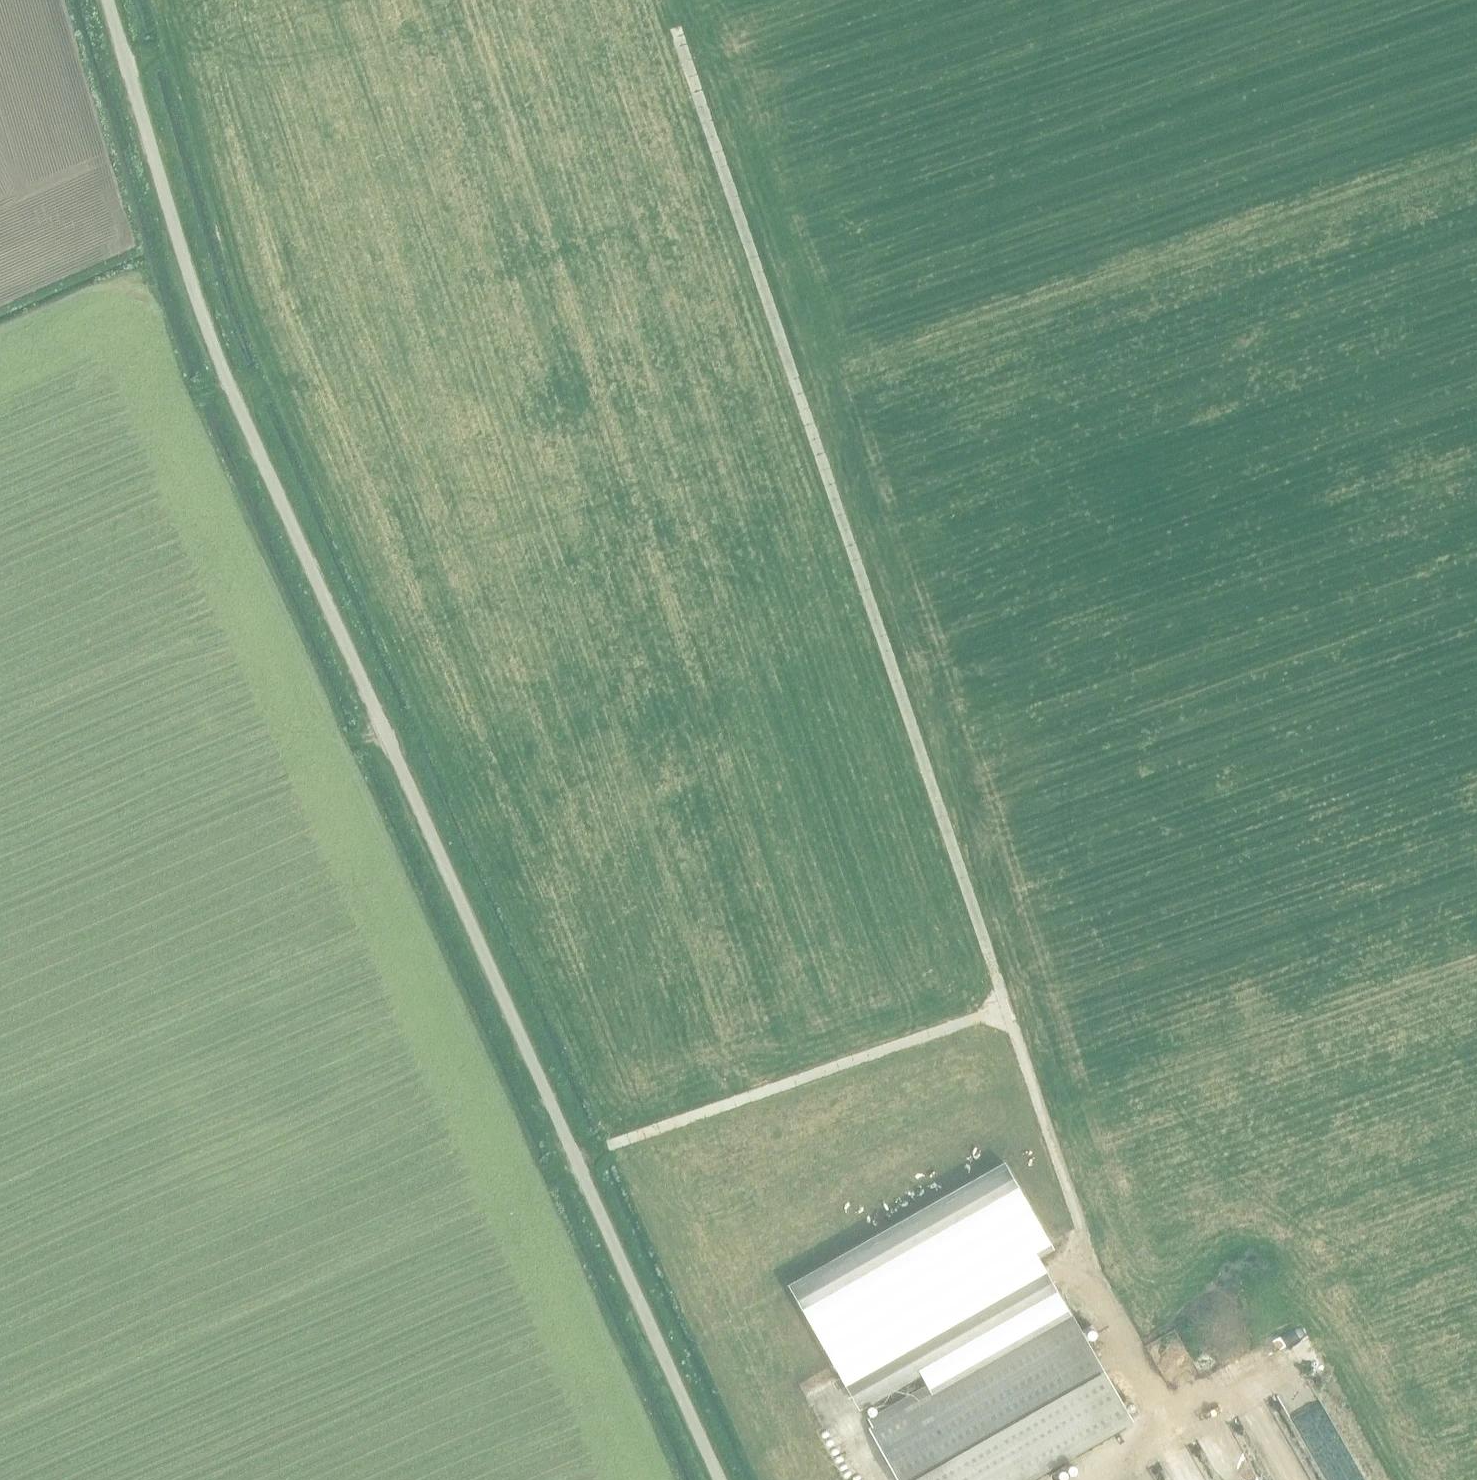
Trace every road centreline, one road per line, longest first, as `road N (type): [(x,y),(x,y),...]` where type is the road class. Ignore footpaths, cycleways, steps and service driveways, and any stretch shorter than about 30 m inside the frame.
road 1 (unclassified): [(719,1479),(179,273),(102,0)]

